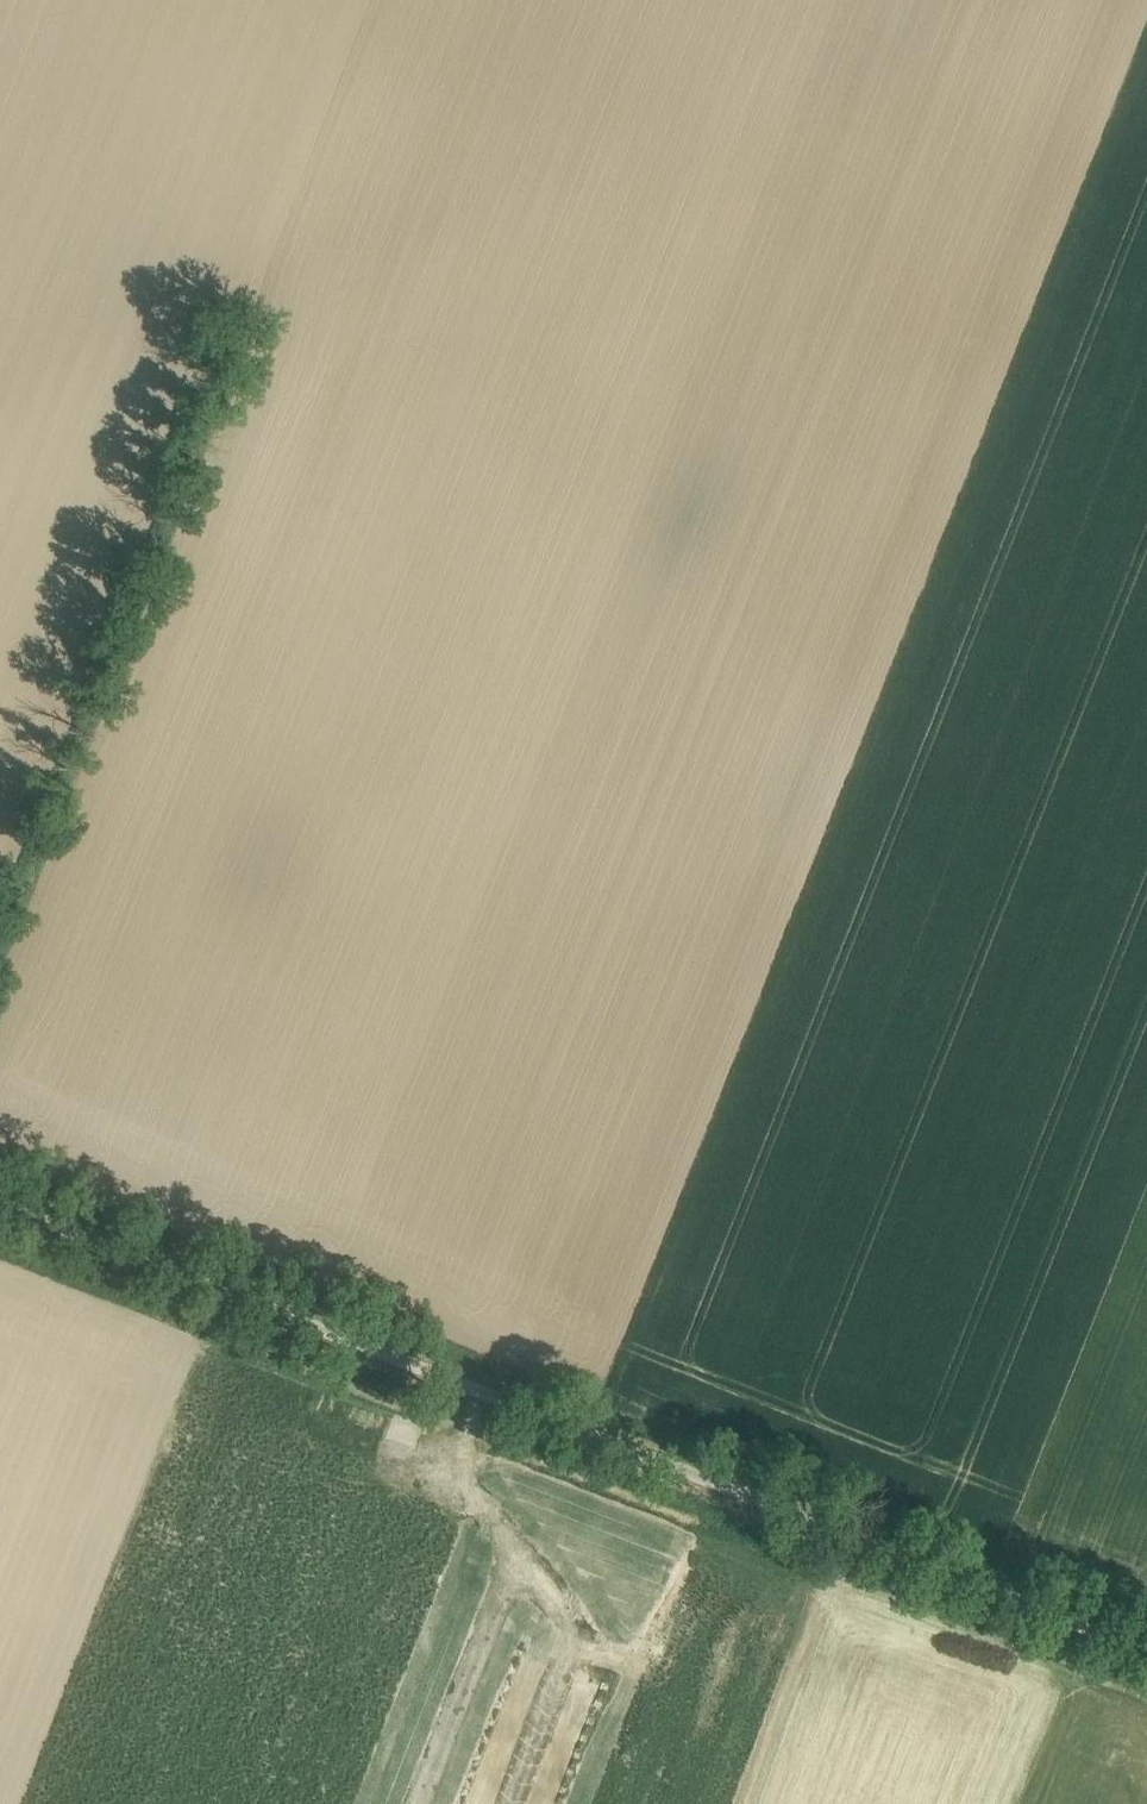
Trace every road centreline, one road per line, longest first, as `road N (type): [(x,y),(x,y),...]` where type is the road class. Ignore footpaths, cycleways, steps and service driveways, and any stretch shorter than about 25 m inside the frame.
road 1 (unclassified): [(1146,1661),(0,1210)]

